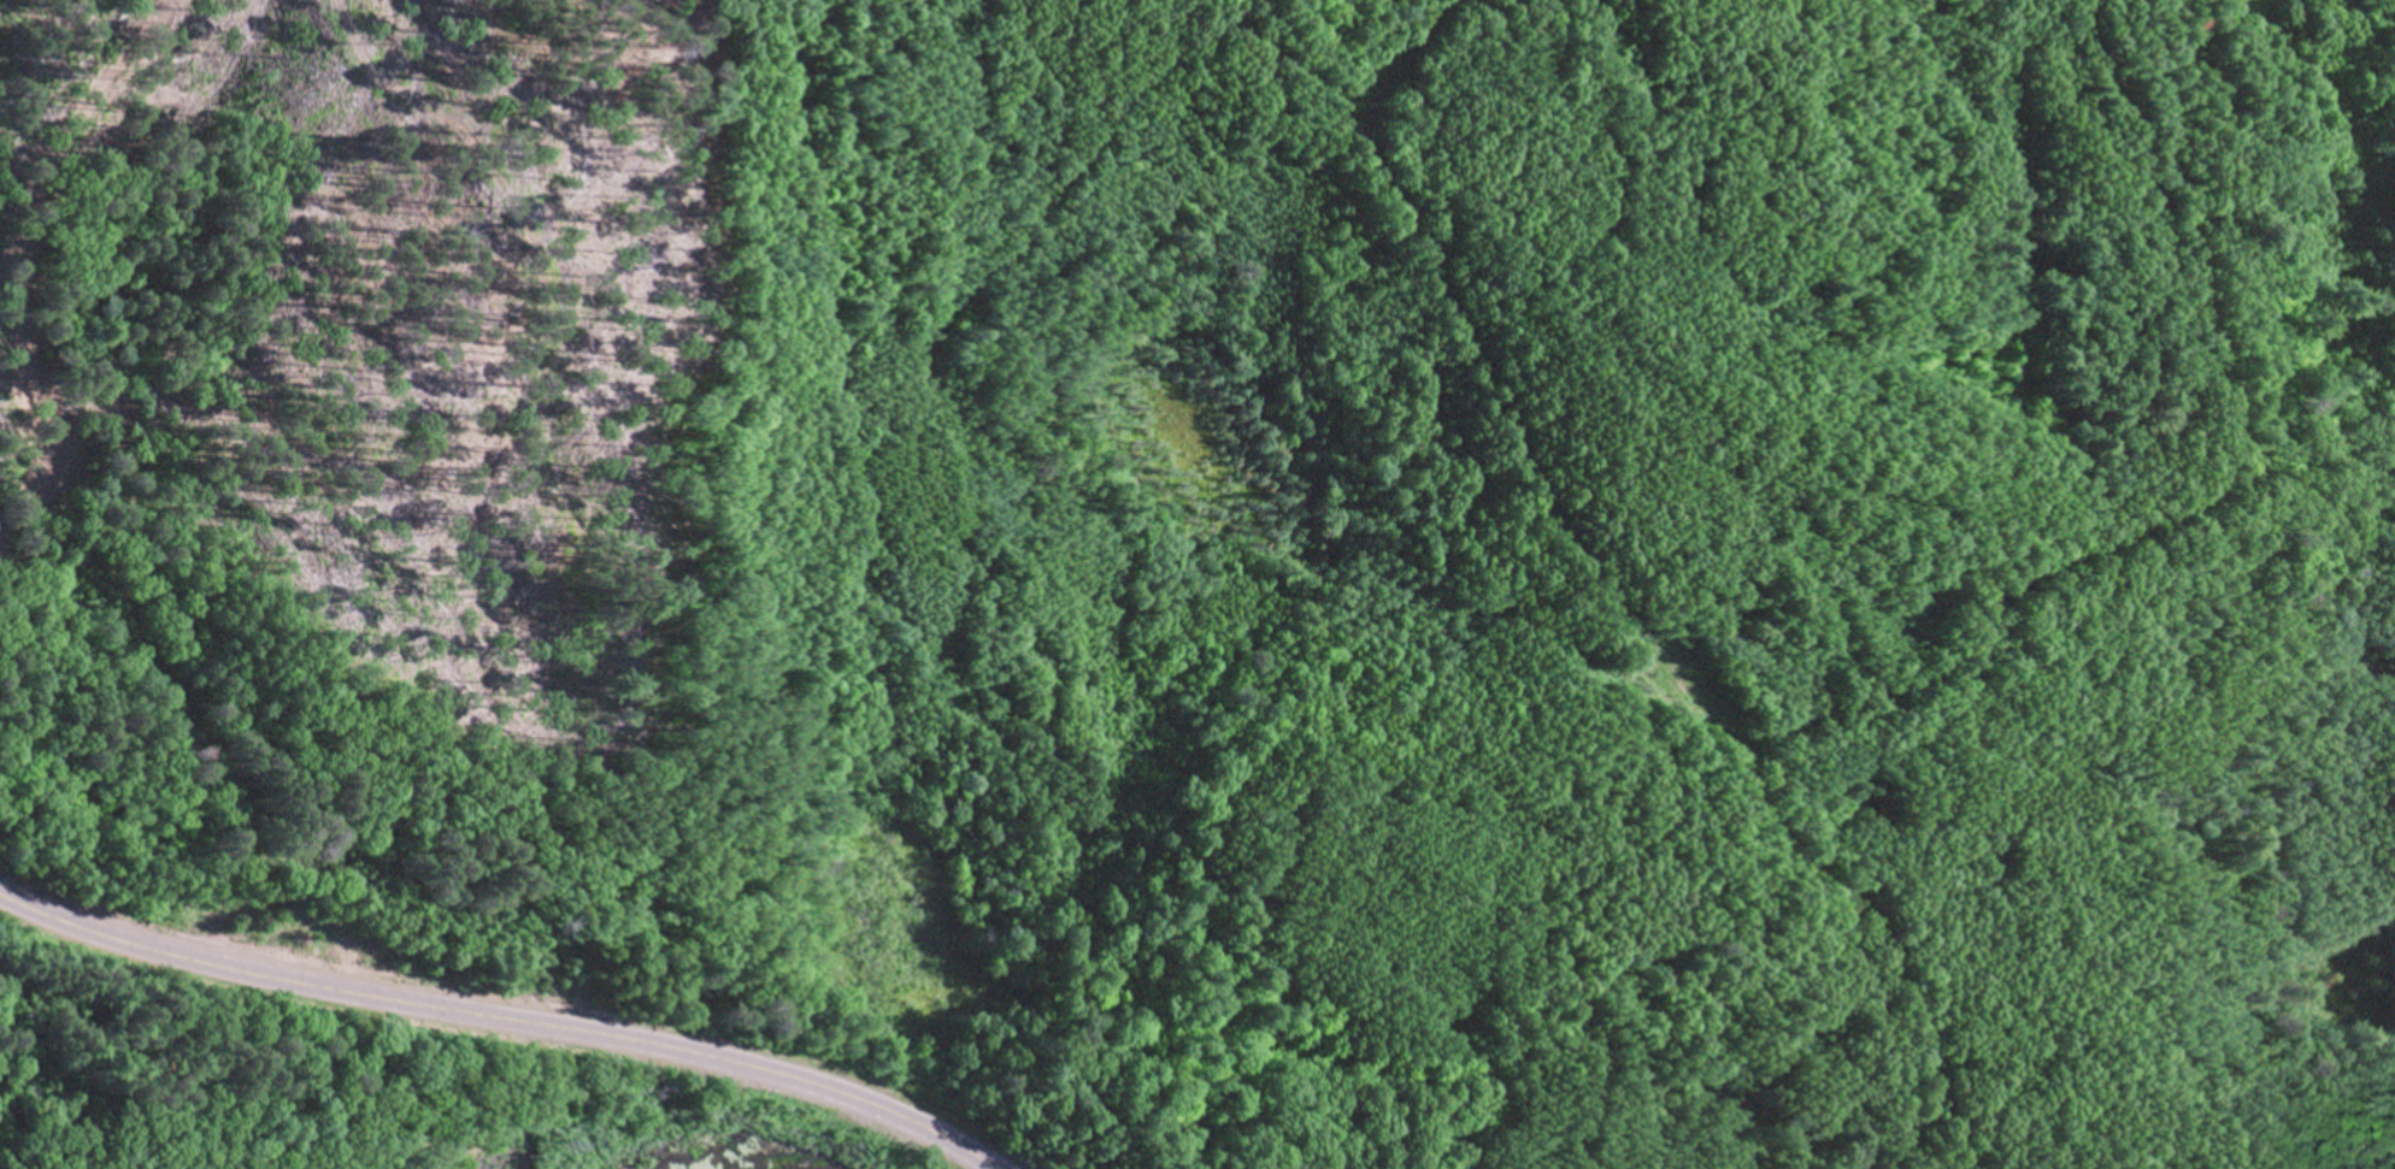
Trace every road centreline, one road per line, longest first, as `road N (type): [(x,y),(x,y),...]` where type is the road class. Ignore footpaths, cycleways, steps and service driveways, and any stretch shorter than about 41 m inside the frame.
road 1 (track): [(1987,1168),(1959,1144),(1877,934),(1788,849),(1725,710),(1577,537),(1367,143),(1372,98),(1456,0)]
road 2 (secondary): [(194,961),(722,1057),(888,1111),(998,1168)]
road 3 (secondary): [(0,891),(194,961)]

